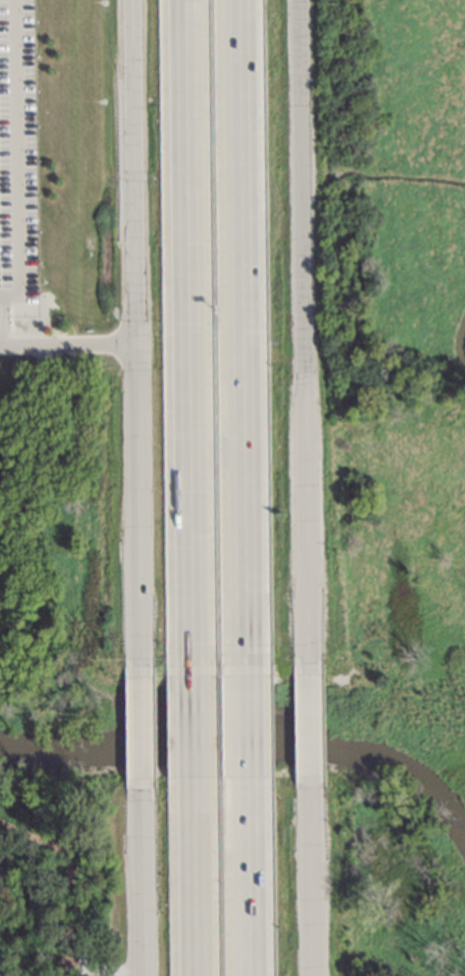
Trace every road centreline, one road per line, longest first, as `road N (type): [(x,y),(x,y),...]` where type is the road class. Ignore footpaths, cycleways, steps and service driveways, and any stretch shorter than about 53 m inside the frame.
road 1 (motorway): [(243,676),(236,0)]
road 2 (motorway): [(186,0),(193,675)]
road 3 (tertiary): [(135,0),(141,675)]
road 4 (tertiary): [(306,0),(312,664)]
road 5 (motorway): [(194,778),(197,975)]
road 6 (motorway): [(246,975),(244,778)]
road 7 (tertiary): [(142,780),(143,975)]
road 8 (tertiary): [(314,782),(316,975)]

